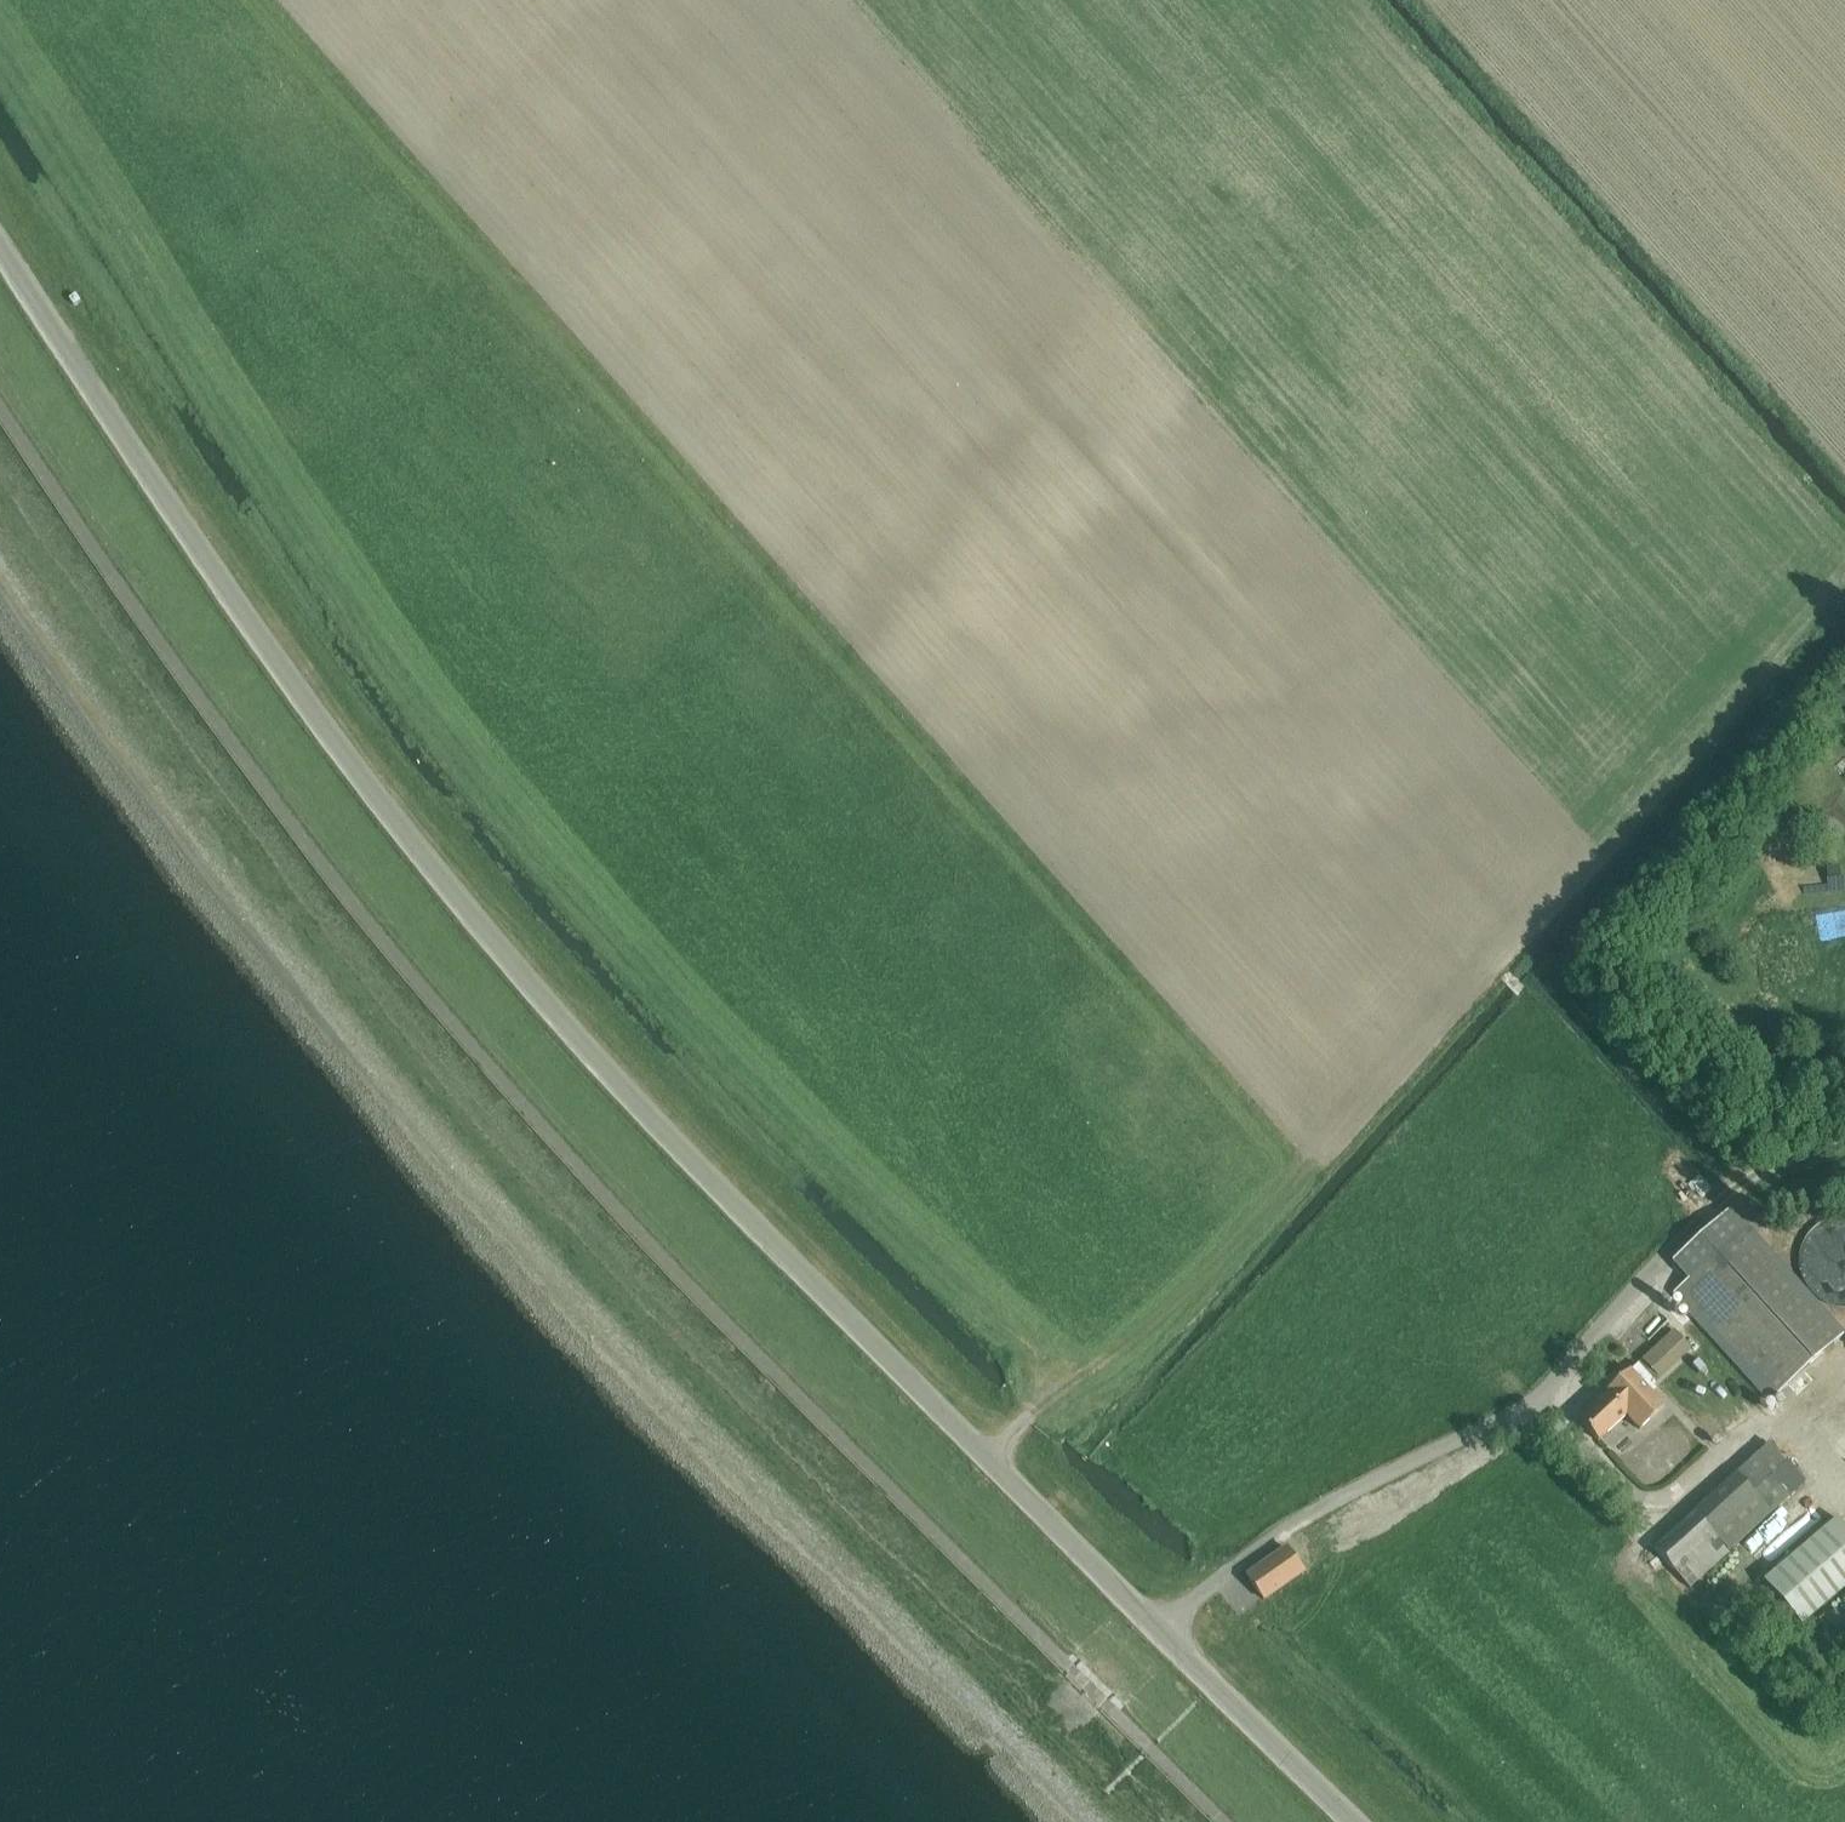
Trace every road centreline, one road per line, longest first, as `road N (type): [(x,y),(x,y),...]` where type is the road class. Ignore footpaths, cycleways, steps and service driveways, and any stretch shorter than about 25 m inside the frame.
road 1 (unclassified): [(1352,1821),(698,1174),(412,847),(138,469),(0,252)]

